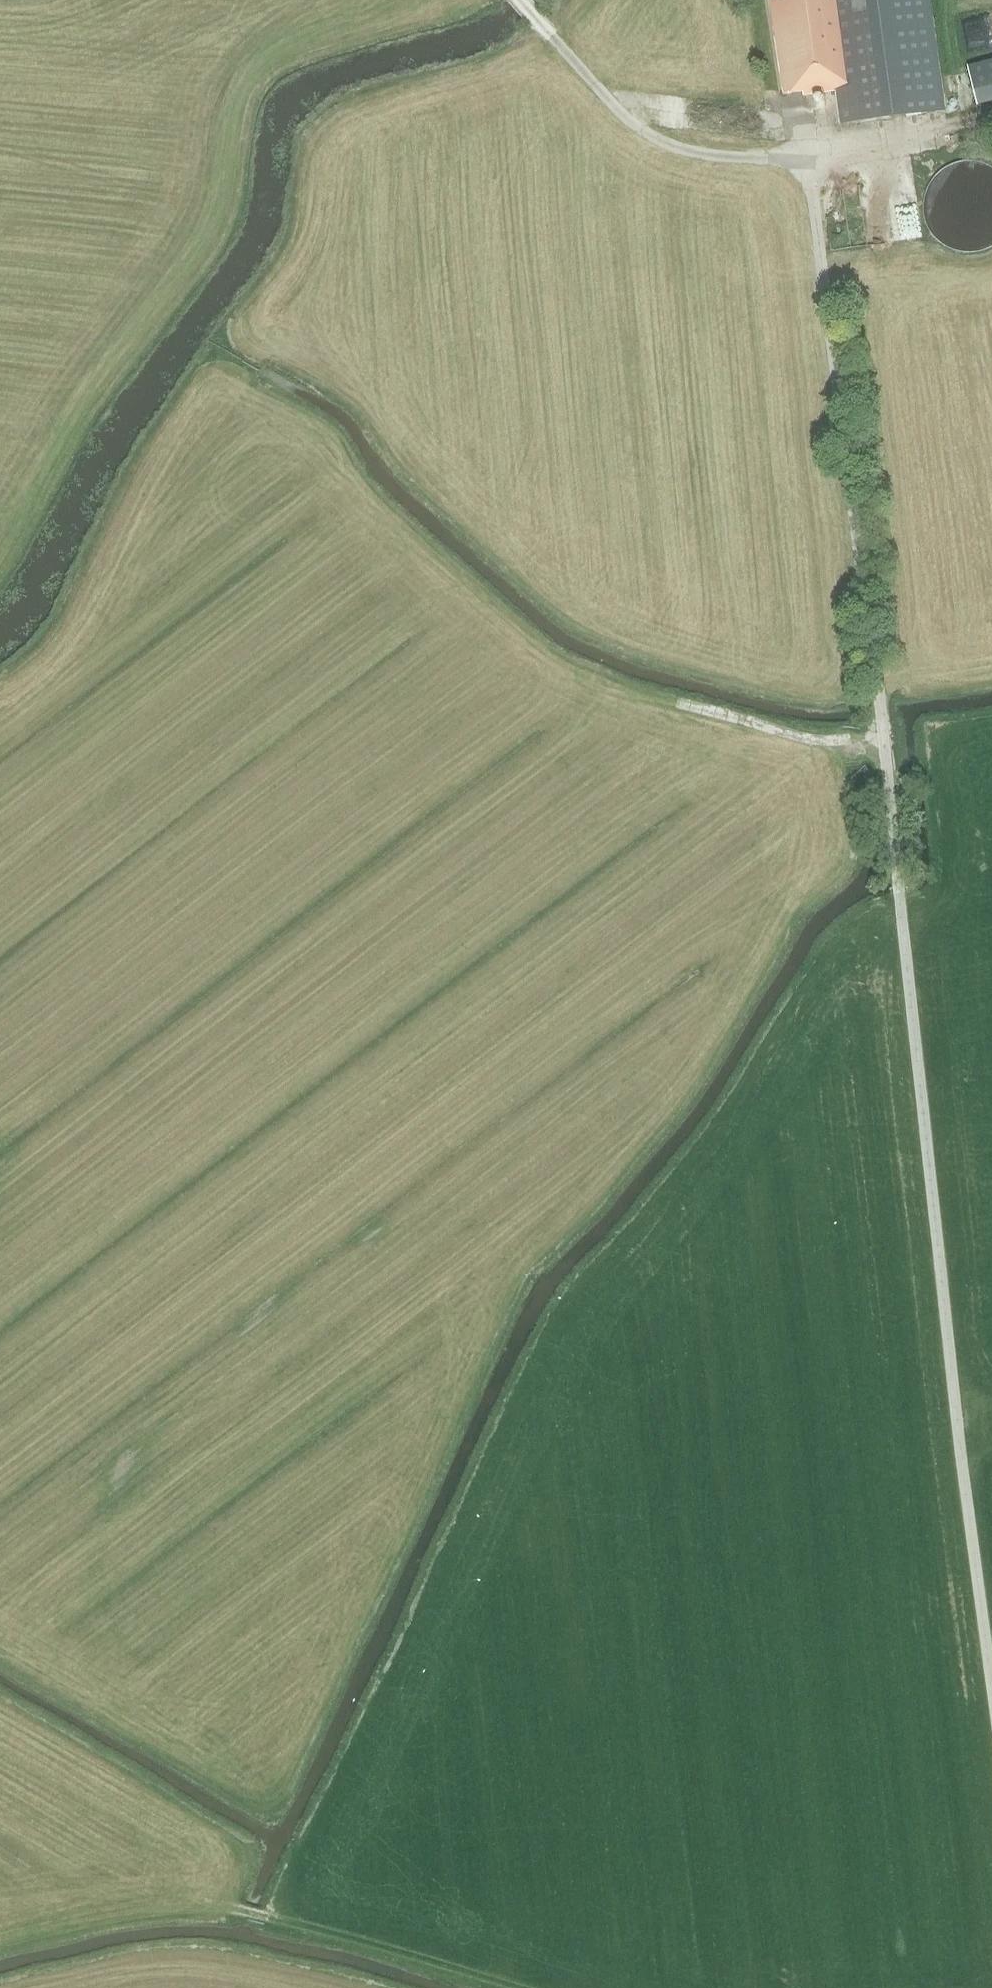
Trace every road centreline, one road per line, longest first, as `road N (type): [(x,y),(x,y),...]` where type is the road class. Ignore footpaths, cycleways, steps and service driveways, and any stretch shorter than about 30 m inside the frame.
road 1 (track): [(991,1696),(811,158)]
road 2 (track): [(882,737),(813,740),(683,709)]

